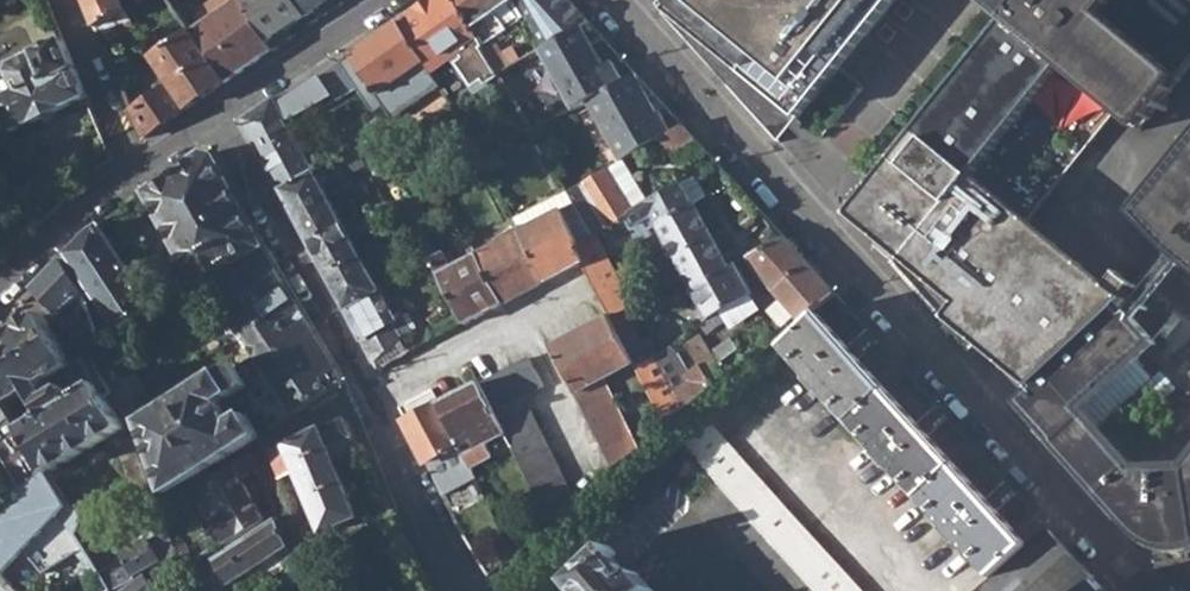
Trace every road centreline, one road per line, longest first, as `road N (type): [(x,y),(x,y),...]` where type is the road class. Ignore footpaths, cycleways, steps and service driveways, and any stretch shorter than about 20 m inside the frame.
road 1 (residential): [(215,122),(469,590)]
road 2 (residential): [(789,207),(1086,541),(1148,590)]
road 3 (residential): [(215,122),(78,212),(0,290)]
road 4 (residential): [(613,0),(789,207)]
road 5 (residential): [(789,207),(964,0)]
road 6 (residential): [(391,0),(215,122)]

